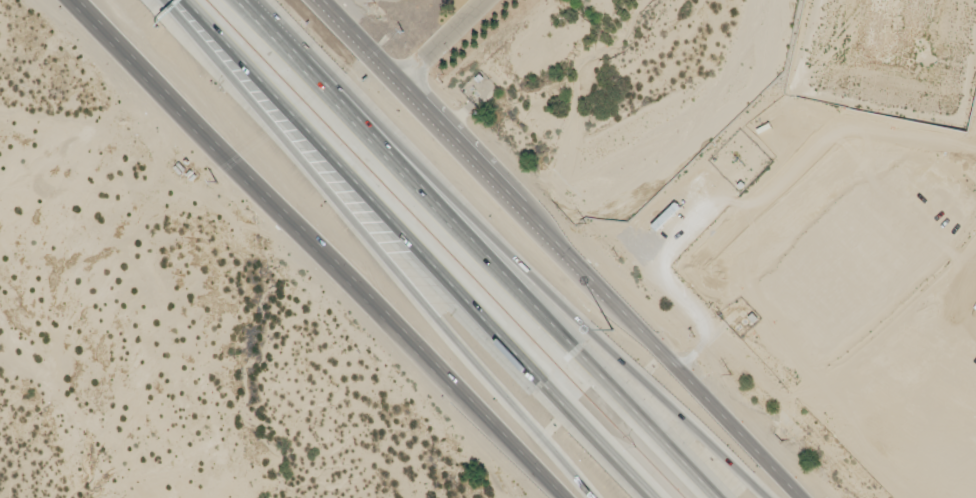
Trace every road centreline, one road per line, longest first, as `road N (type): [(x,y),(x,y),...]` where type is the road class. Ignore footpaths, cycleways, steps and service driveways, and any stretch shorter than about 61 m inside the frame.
road 1 (secondary): [(83,0),(568,497)]
road 2 (motorway): [(174,0),(656,497)]
road 3 (secondary): [(803,497),(325,0)]
road 4 (motorway): [(717,497),(240,0)]
road 5 (motorway): [(770,497),(276,38)]
road 6 (motorway): [(172,0),(473,365),(594,497)]

